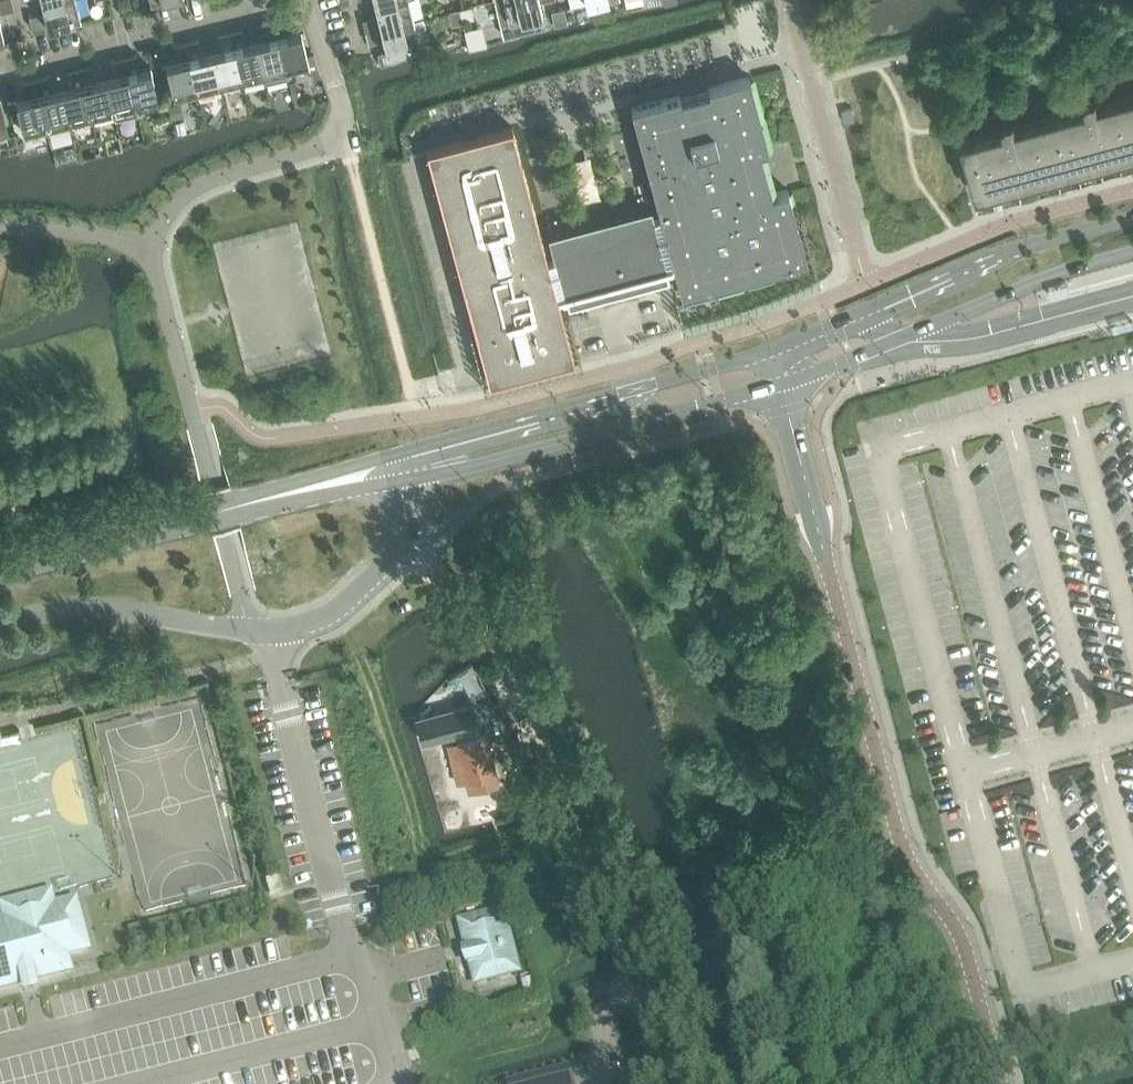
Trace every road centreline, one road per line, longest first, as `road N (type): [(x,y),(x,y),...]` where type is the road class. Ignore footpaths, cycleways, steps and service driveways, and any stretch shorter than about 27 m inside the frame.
road 1 (tertiary): [(1003,1083),(965,945),(898,825),(782,385)]
road 2 (residential): [(406,558),(472,598),(603,890),(633,983)]
road 3 (unclassified): [(0,627),(91,608),(299,633),(337,620),(406,558)]
road 4 (secondary): [(774,348),(468,433),(391,470)]
road 5 (secondary): [(391,470),(474,465),(782,385)]
road 6 (secondary): [(1132,216),(986,257),(774,348)]
road 7 (secondary): [(782,385),(1038,281),(1132,251)]
road 8 (secondary): [(391,470),(38,557)]
road 9 (residential): [(0,76),(184,35),(258,12),(269,0)]
road 10 (track): [(337,620),(363,644),(426,857)]
road 11 (residential): [(349,139),(311,0)]

